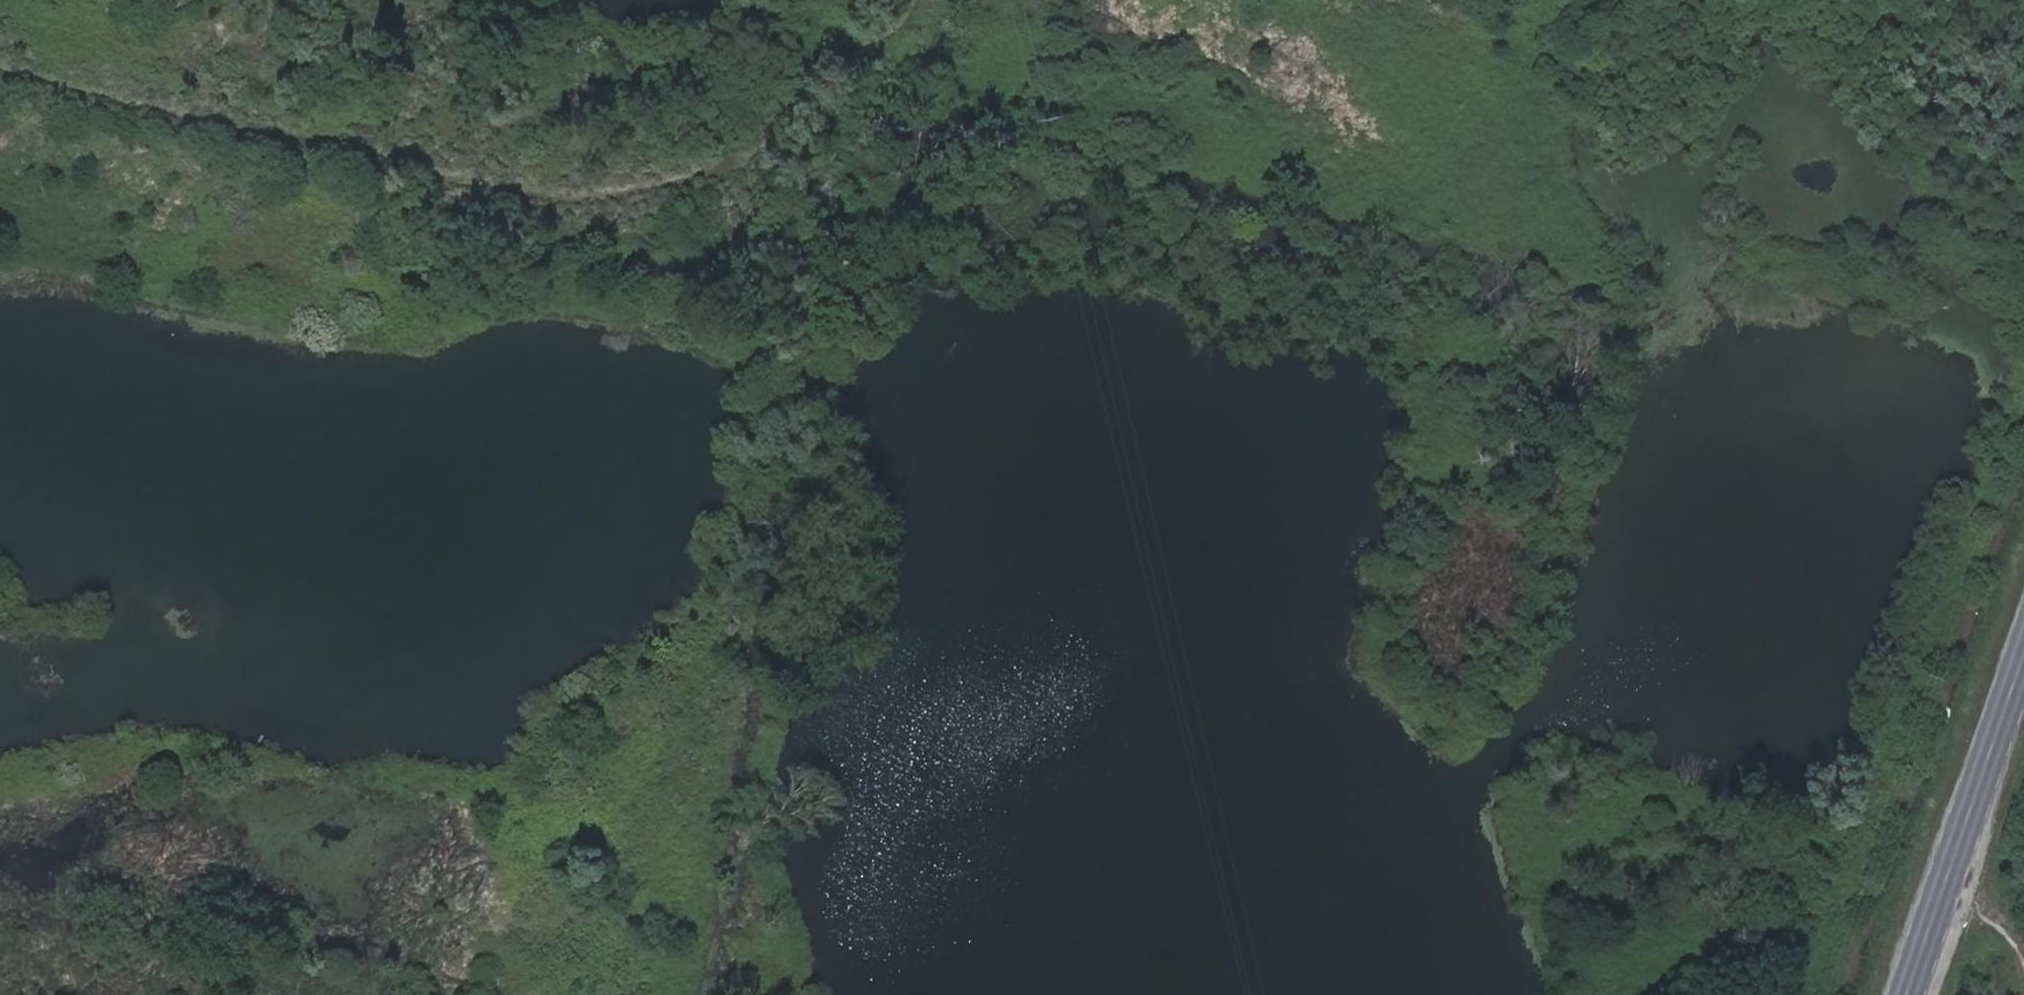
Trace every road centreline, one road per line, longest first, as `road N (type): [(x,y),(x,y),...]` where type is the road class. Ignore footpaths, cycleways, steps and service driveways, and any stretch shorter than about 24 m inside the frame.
road 1 (secondary): [(1911,994),(2023,667)]

